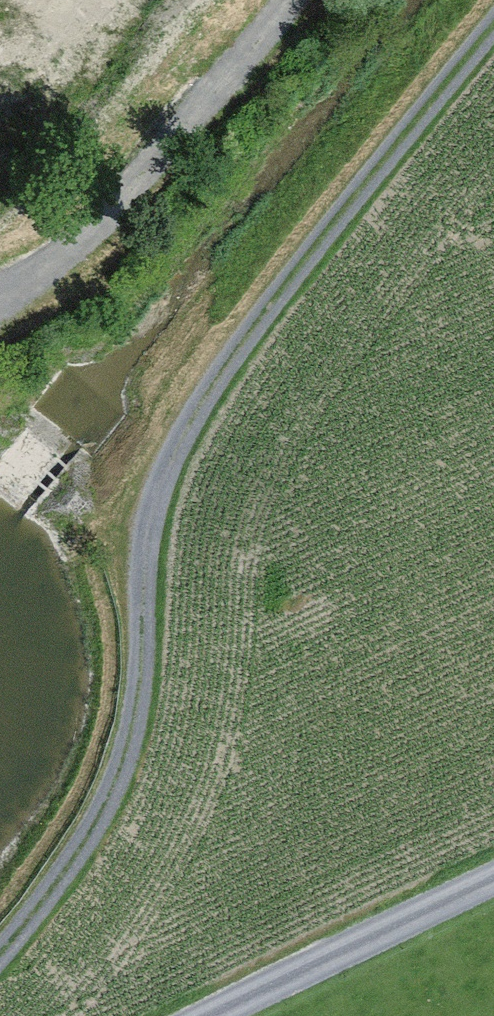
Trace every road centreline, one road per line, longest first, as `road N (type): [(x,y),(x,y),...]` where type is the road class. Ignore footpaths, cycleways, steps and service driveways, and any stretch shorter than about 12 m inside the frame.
road 1 (track): [(493,23),(302,259),(181,438),(144,540),(140,674),(125,755),(67,870),(0,950)]
road 2 (track): [(282,0),(73,250),(0,306)]
road 3 (track): [(214,1015),(493,882)]

